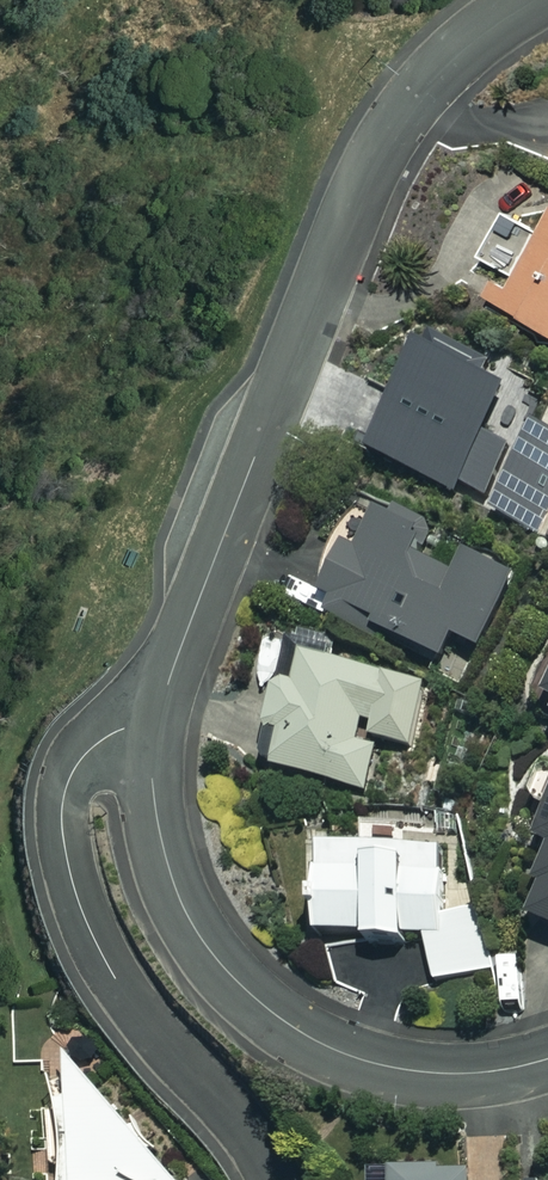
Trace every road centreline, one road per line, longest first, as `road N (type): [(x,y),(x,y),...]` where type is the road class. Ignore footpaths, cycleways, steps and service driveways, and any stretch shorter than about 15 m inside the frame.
road 1 (residential): [(158,723),(373,159),(456,56),(533,0)]
road 2 (residential): [(158,723),(151,775),(181,902),(224,970),(263,1005),(306,1035),(382,1065),(471,1073),(547,1058)]
road 3 (residential): [(261,1179),(128,1003),(72,880),(61,815),(68,781),(107,735),(158,723)]

